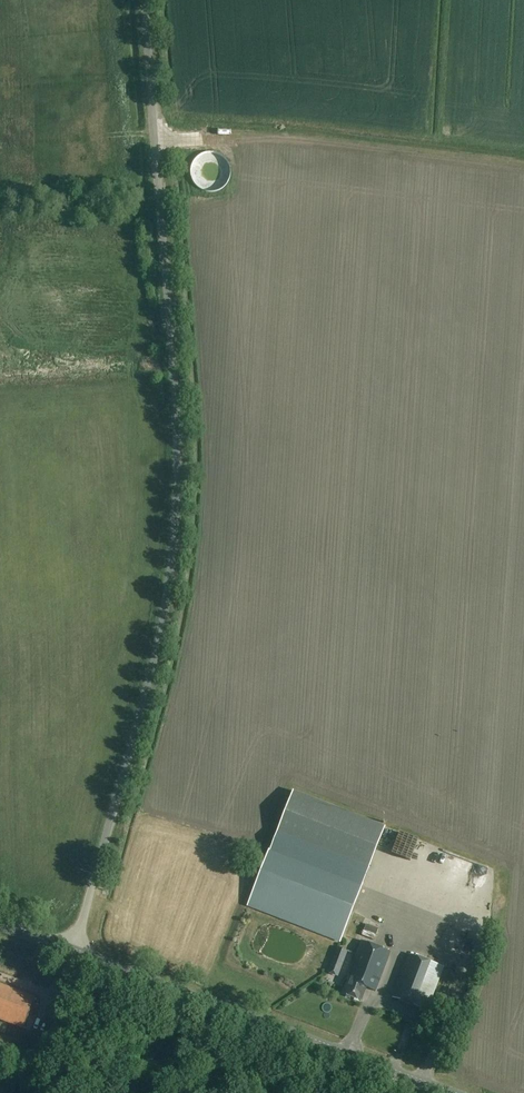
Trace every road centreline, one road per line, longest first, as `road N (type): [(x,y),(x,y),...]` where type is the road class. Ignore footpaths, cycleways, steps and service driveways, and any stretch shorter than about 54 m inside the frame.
road 1 (unclassified): [(74,953),(160,629),(175,520),(176,408),(144,0)]
road 2 (tertiary): [(74,953),(448,1092)]
road 3 (track): [(155,139),(523,180)]

